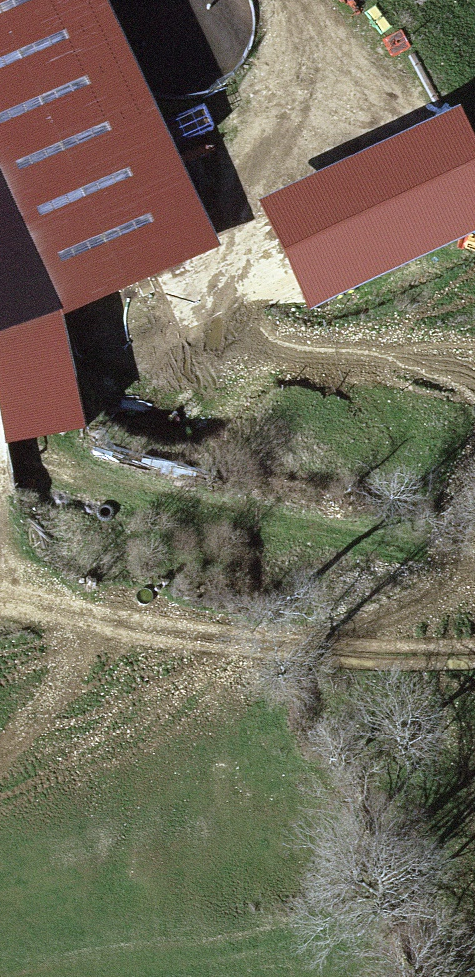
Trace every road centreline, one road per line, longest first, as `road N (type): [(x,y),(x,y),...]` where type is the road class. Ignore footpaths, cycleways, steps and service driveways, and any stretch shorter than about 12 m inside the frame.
road 1 (track): [(0,528),(59,498),(474,562)]
road 2 (track): [(161,647),(474,648)]

